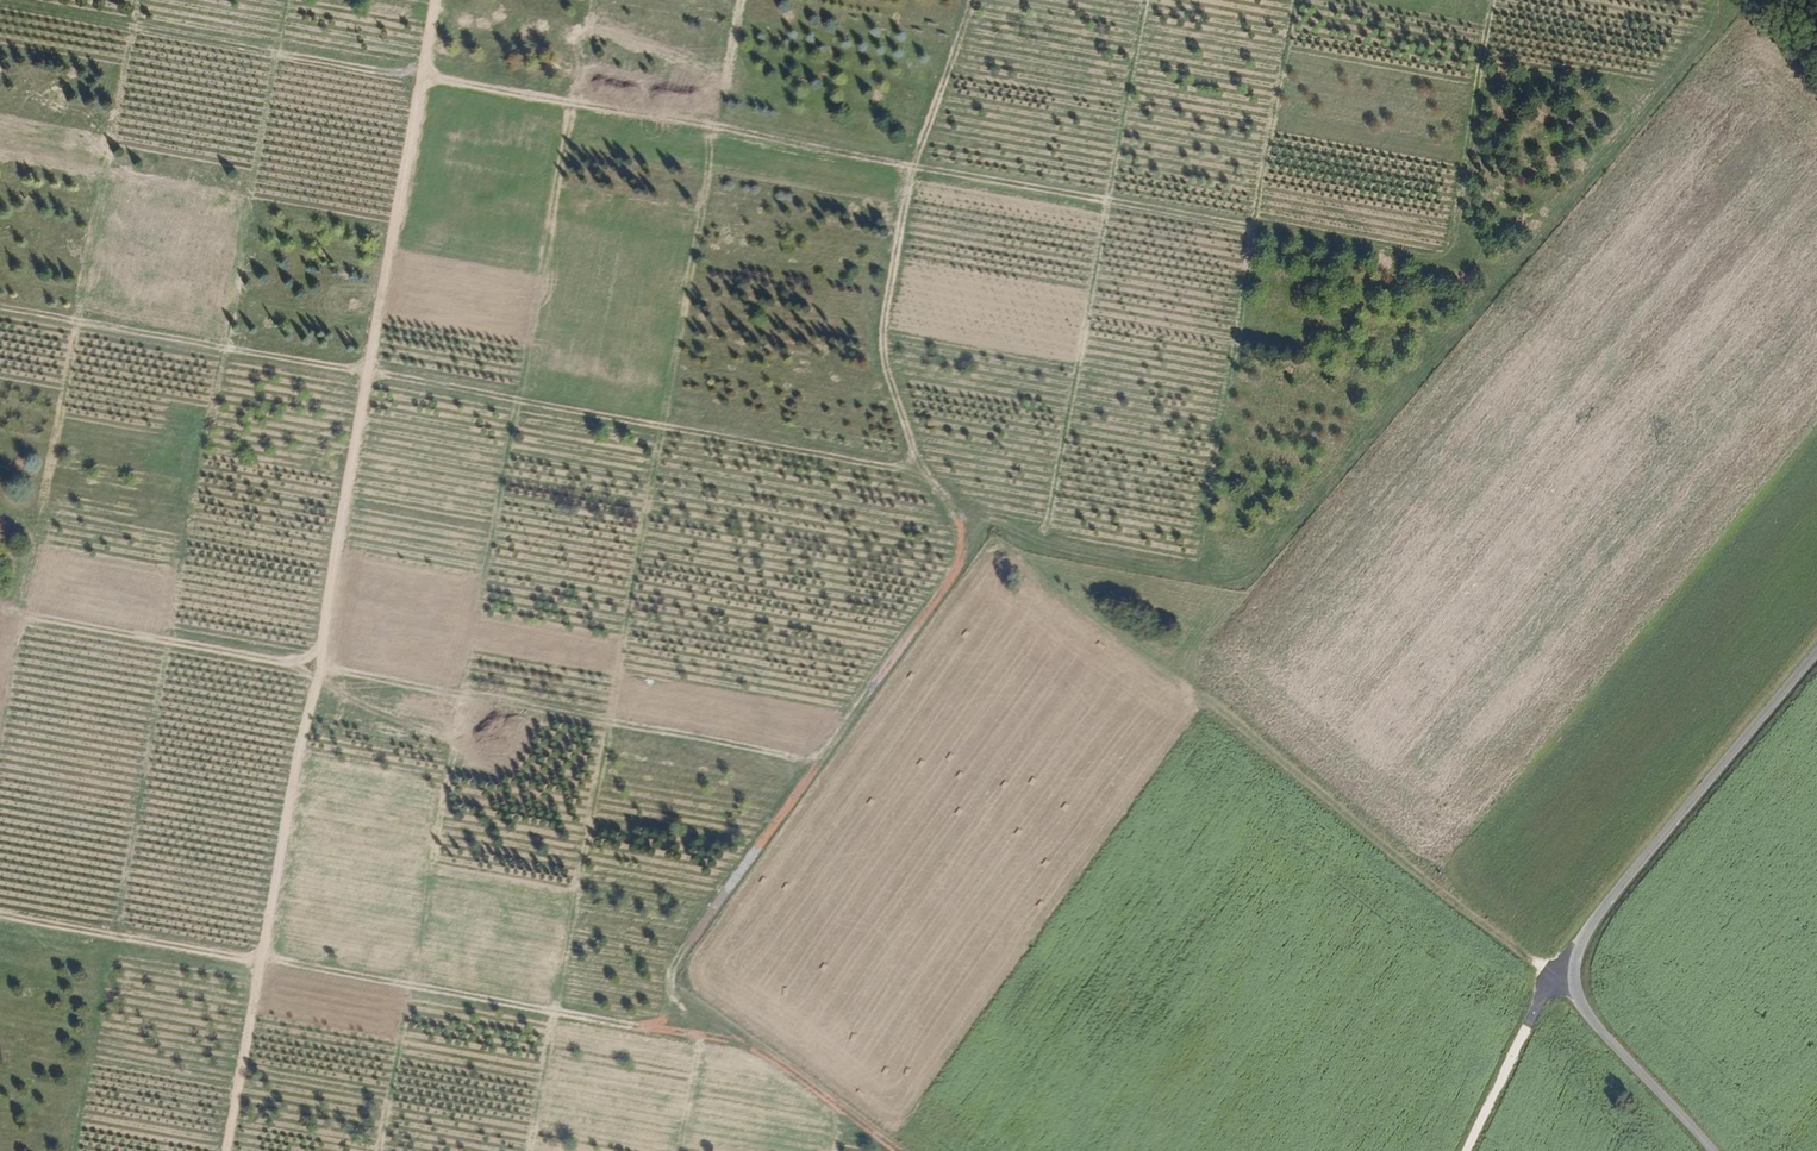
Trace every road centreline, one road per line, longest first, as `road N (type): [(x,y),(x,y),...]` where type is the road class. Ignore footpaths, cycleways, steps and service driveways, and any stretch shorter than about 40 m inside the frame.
road 1 (track): [(1574,972),(1541,965),(1118,628),(1021,566),(997,514),(943,481),(902,422),(892,360),(909,176)]
road 2 (tertiary): [(1712,1150),(1586,1013),(1574,972),(1589,925),(1816,653)]
road 3 (track): [(909,176),(433,69),(446,0)]
road 4 (track): [(909,176),(963,0)]

